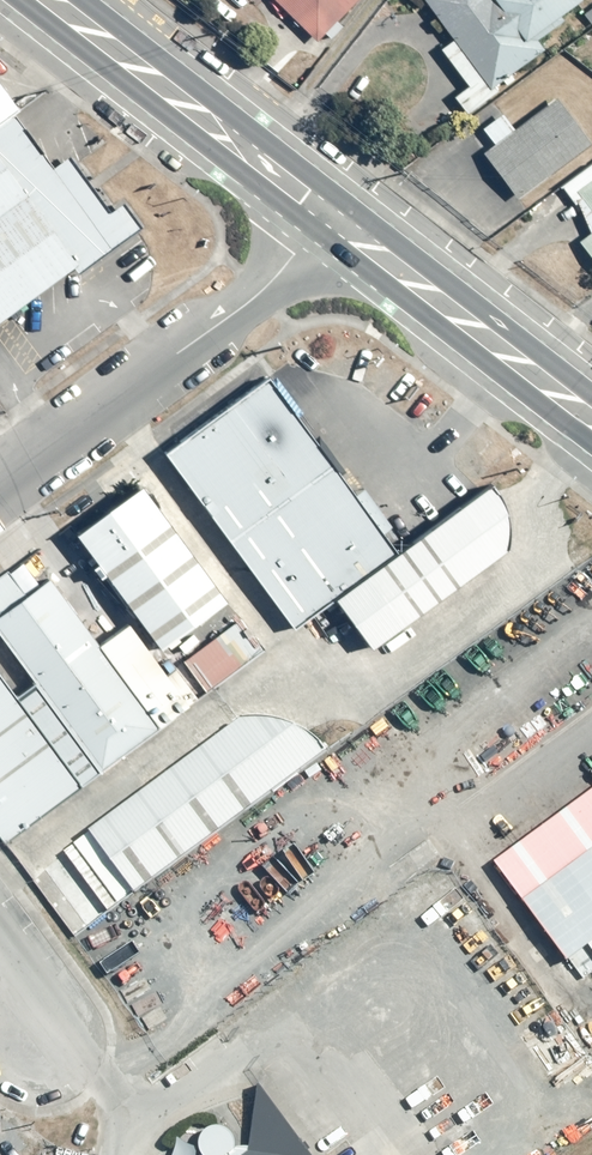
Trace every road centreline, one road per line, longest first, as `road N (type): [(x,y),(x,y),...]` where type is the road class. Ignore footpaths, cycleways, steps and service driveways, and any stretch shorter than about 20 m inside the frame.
road 1 (unclassified): [(0,490),(241,306),(320,220)]
road 2 (secondary): [(320,220),(44,0)]
road 3 (secondary): [(591,425),(320,220)]
road 4 (unclassified): [(71,1048),(0,951)]

